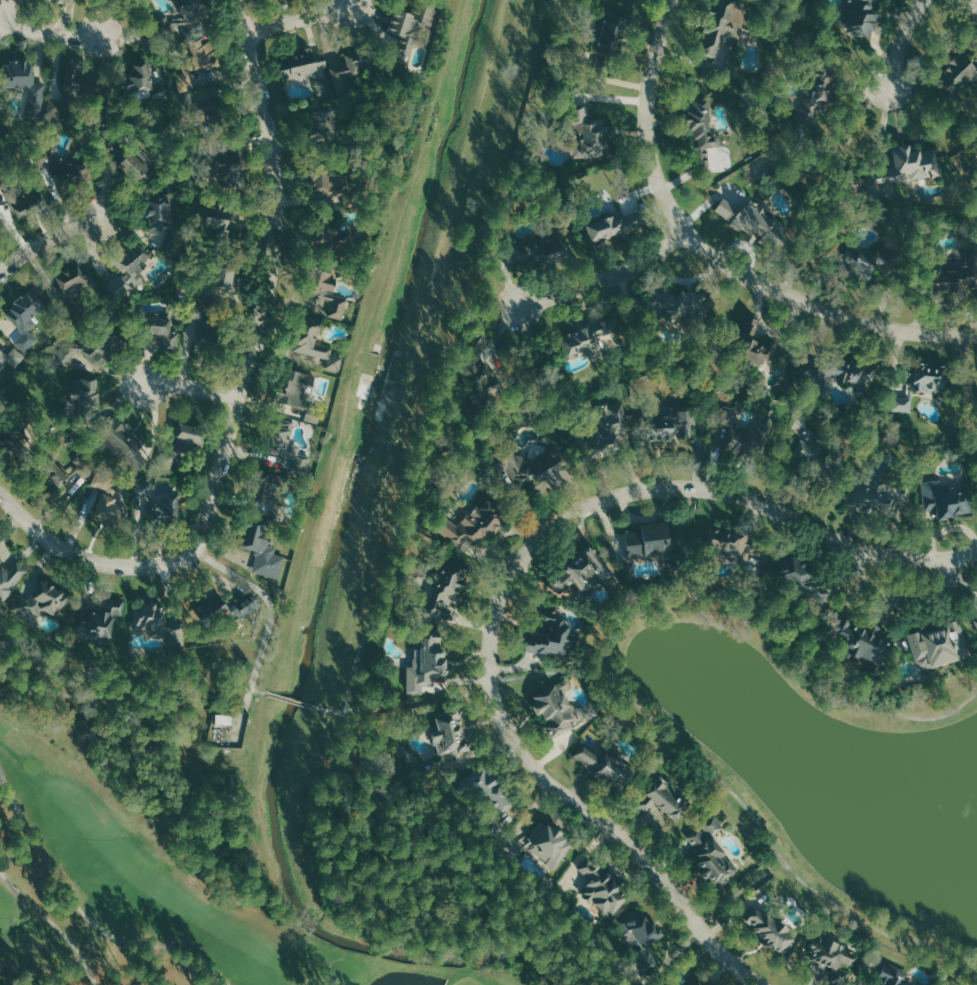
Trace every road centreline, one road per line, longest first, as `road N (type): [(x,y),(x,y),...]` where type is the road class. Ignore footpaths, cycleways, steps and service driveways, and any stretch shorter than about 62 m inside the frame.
road 1 (residential): [(566,520),(516,565),(498,599),(489,646),(498,711),(529,764),(637,847),(730,962),(759,984)]
road 2 (residential): [(195,554),(275,261),(279,185),(239,0)]
road 3 (residential): [(566,520),(617,496),(696,488),(767,505),(881,554),(930,559),(976,552)]
road 4 (residential): [(976,334),(893,328),(808,304),(741,275),(687,232)]
road 5 (residential): [(671,0),(652,73),(647,135),(662,189),(687,232)]
road 6 (residential): [(195,554),(146,565),(91,559),(39,534),(0,492)]
road 7 (residential): [(522,303),(603,278),(687,232)]

